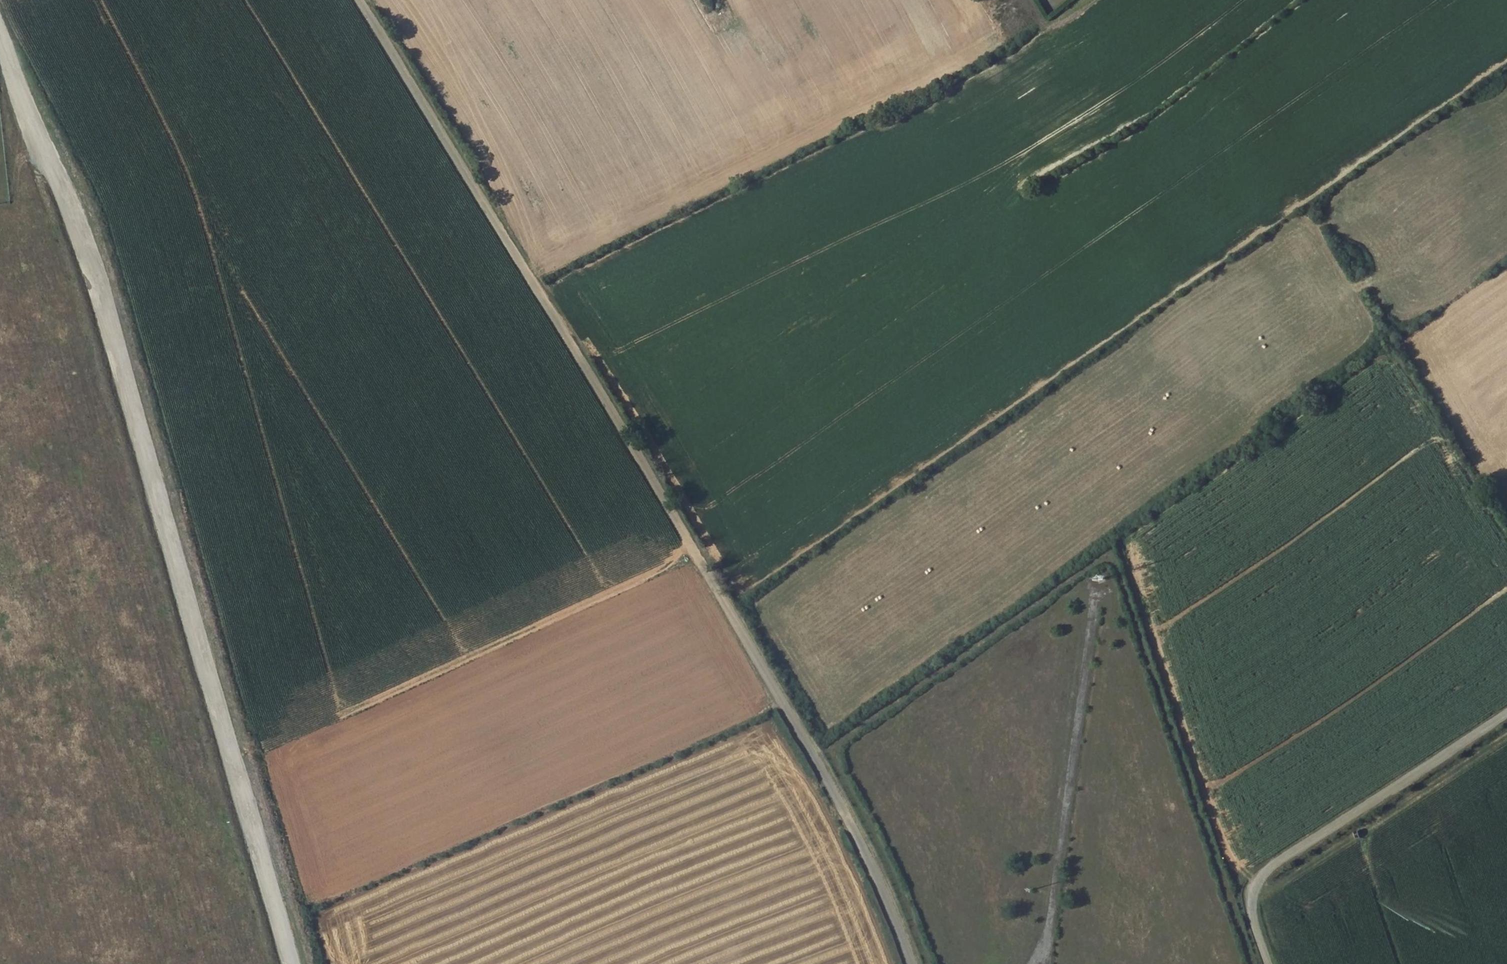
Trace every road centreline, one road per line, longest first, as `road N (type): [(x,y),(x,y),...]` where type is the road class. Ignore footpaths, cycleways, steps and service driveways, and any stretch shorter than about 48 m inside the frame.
road 1 (unclassified): [(910,963),(875,874),(703,550),(354,0)]
road 2 (unclassified): [(1268,963),(1249,905),(1263,872),(1506,711)]

